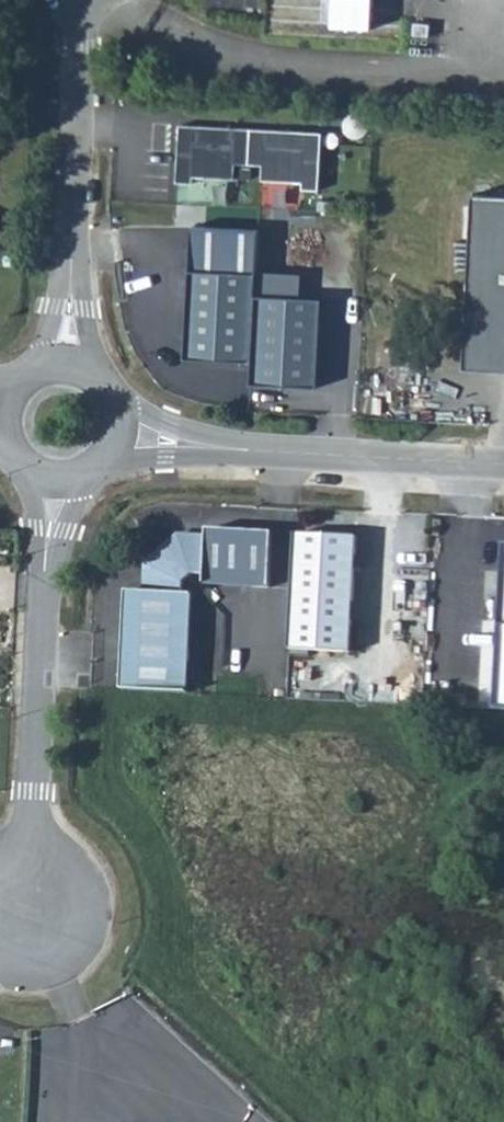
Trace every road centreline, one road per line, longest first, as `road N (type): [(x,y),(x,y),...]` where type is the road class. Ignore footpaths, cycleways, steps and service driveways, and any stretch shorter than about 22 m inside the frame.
road 1 (unclassified): [(50,483),(28,915)]
road 2 (unclassified): [(503,461),(113,436)]
road 3 (unclassified): [(83,0),(62,370)]

